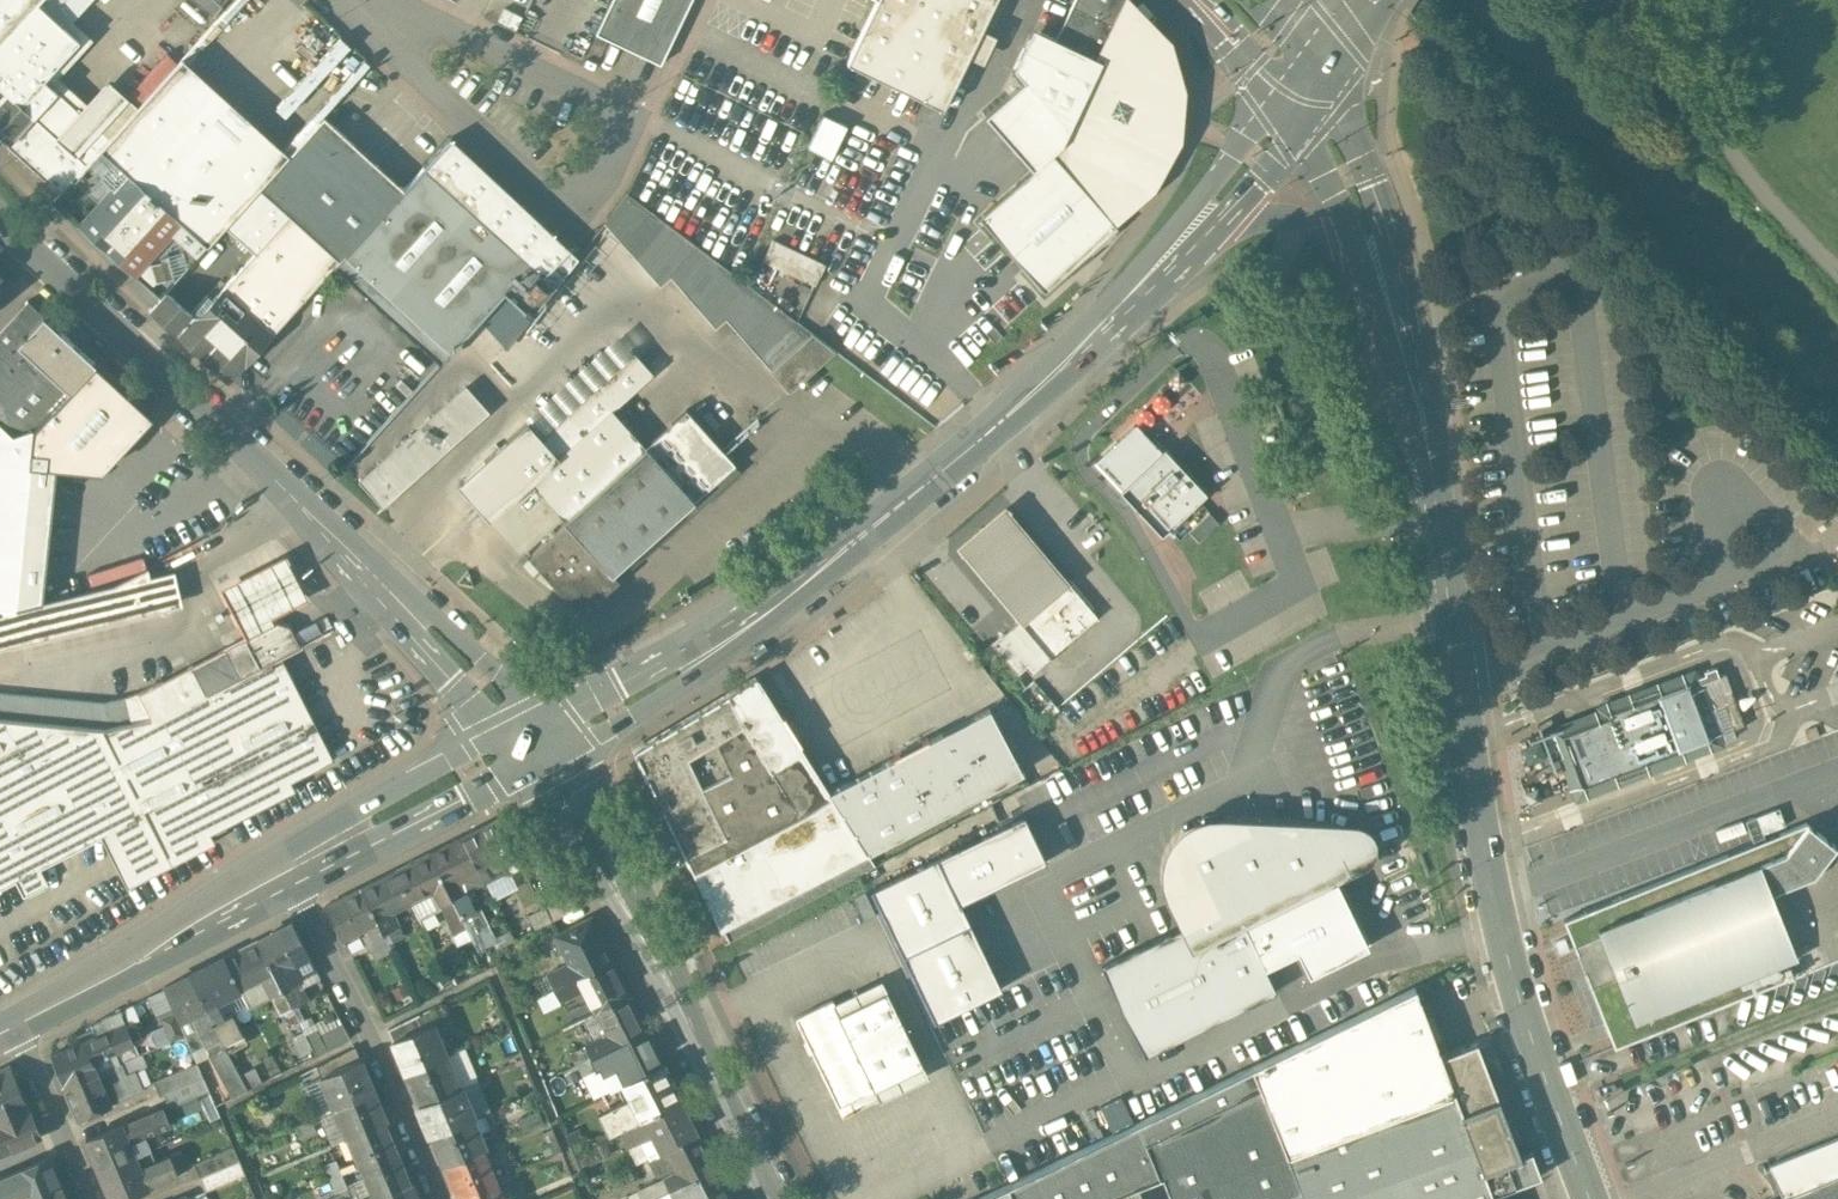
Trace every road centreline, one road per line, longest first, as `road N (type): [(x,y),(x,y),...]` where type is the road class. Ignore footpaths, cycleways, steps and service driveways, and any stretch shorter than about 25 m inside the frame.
road 1 (residential): [(1599,1198),(1558,1090),(1501,888),(1407,323)]
road 2 (secondary): [(541,744),(684,659),(862,534),(1043,382),(1180,244)]
road 3 (residential): [(541,744),(0,221)]
road 4 (tertiary): [(770,1198),(541,744)]
road 5 (residential): [(390,0),(601,101),(620,119),(613,174),(574,194),(533,183)]
road 6 (residential): [(442,1198),(371,1031),(294,879)]
road 7 (secondary): [(17,1025),(294,879)]
road 8 (secondary): [(294,879),(541,744)]
road 9 (residential): [(1180,244),(1250,220),(1319,225),(1407,323)]
road 10 (residential): [(533,183),(343,0)]
road 11 (residential): [(1407,323),(1373,210),(1334,122),(1307,83)]
road 12 (secondary): [(1180,244),(1307,83)]
road 13 (residential): [(92,1198),(17,1025)]

